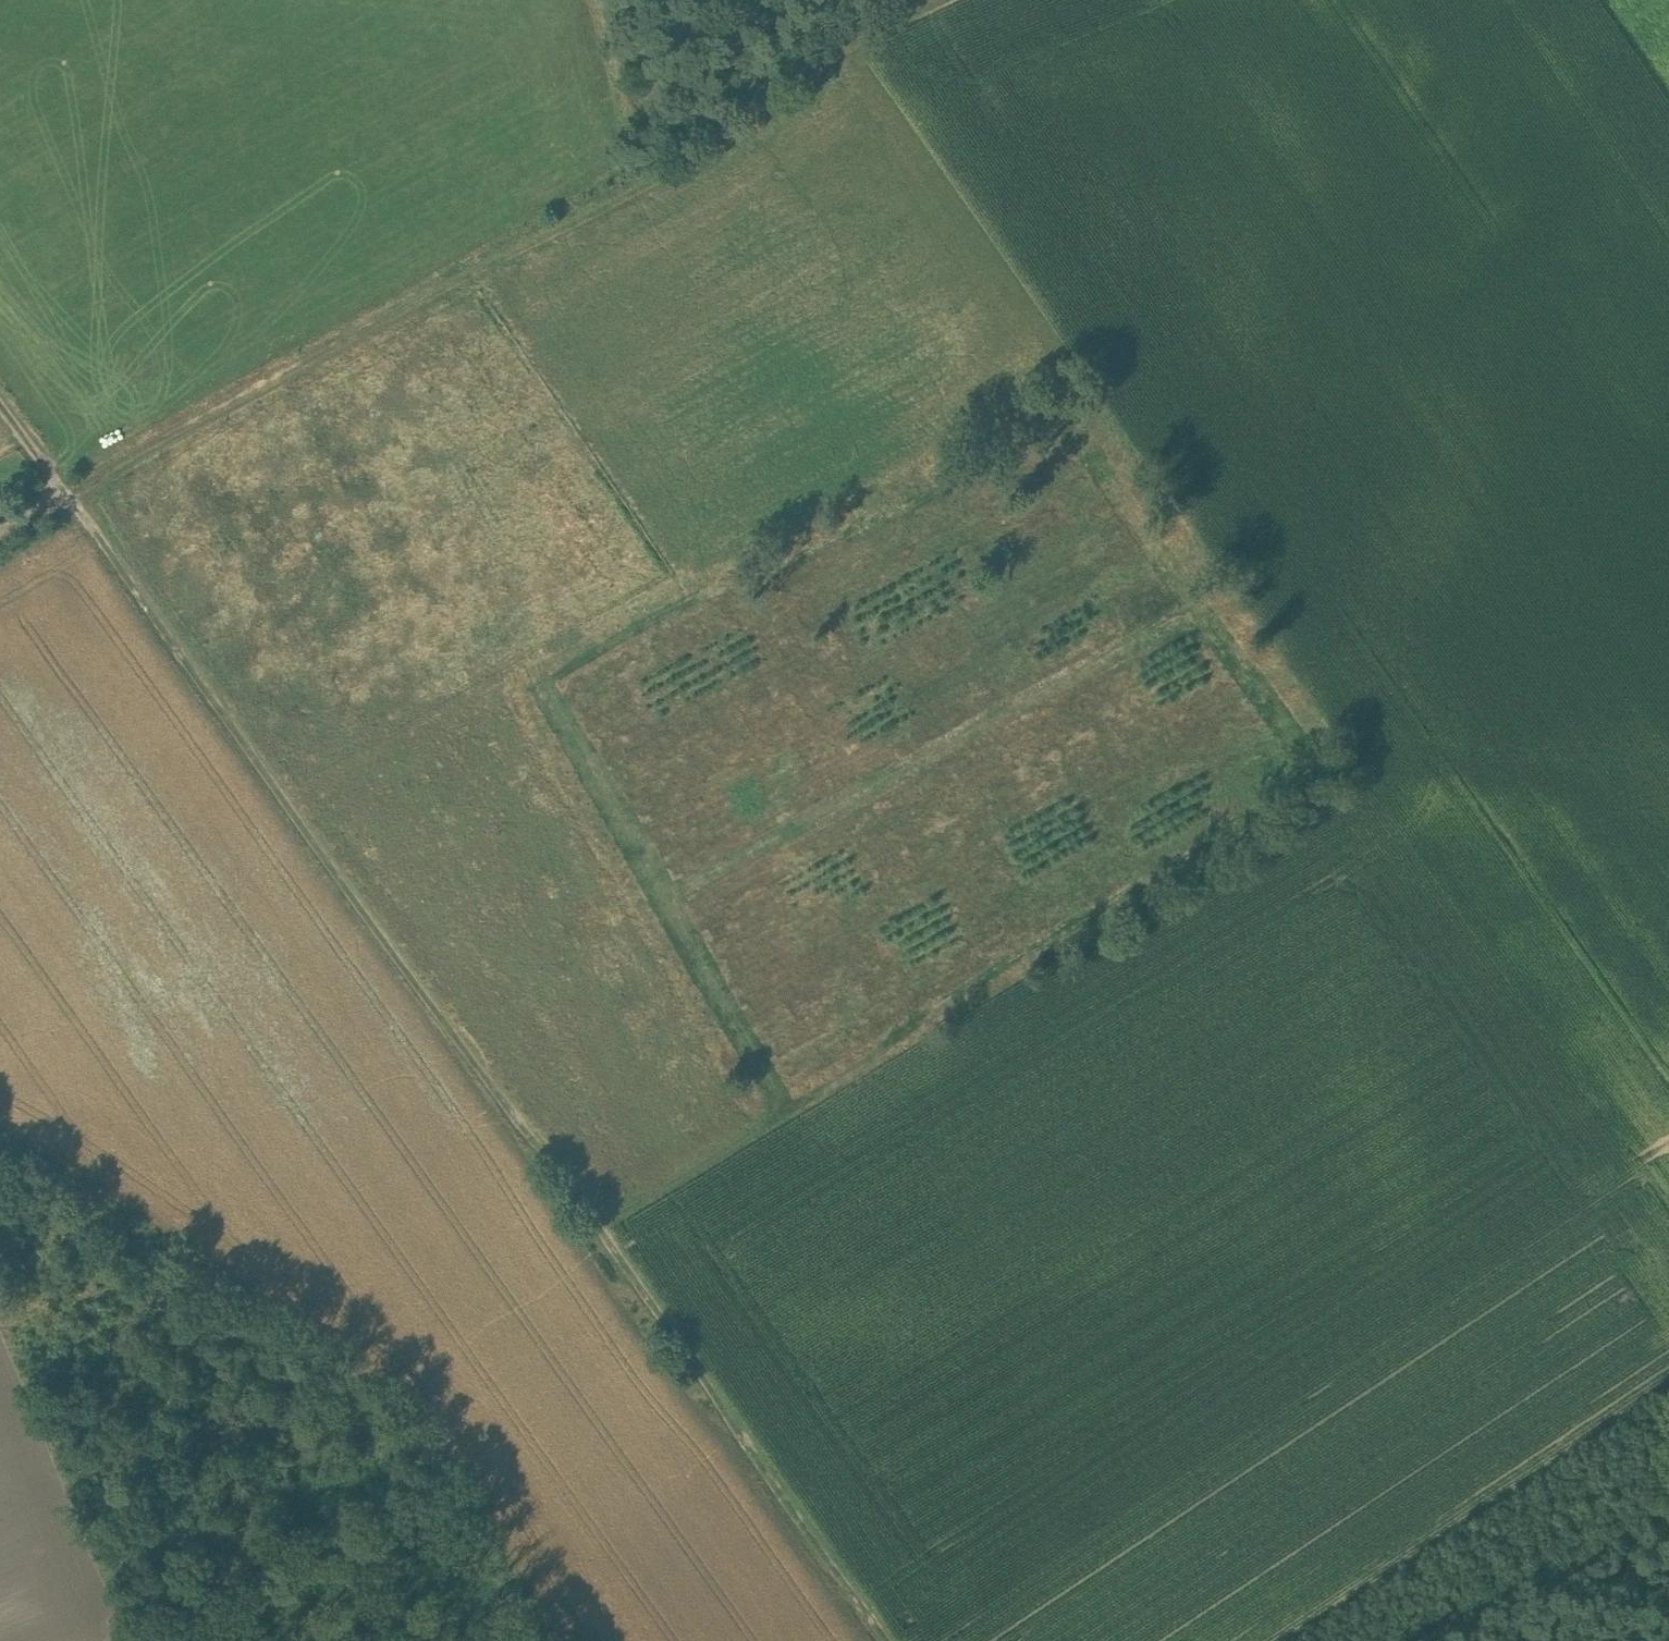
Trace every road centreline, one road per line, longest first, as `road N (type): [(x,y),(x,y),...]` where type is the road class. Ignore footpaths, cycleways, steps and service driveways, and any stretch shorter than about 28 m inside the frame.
road 1 (track): [(71,493),(889,1640)]
road 2 (track): [(71,493),(967,0)]
road 3 (track): [(0,393),(71,493)]

